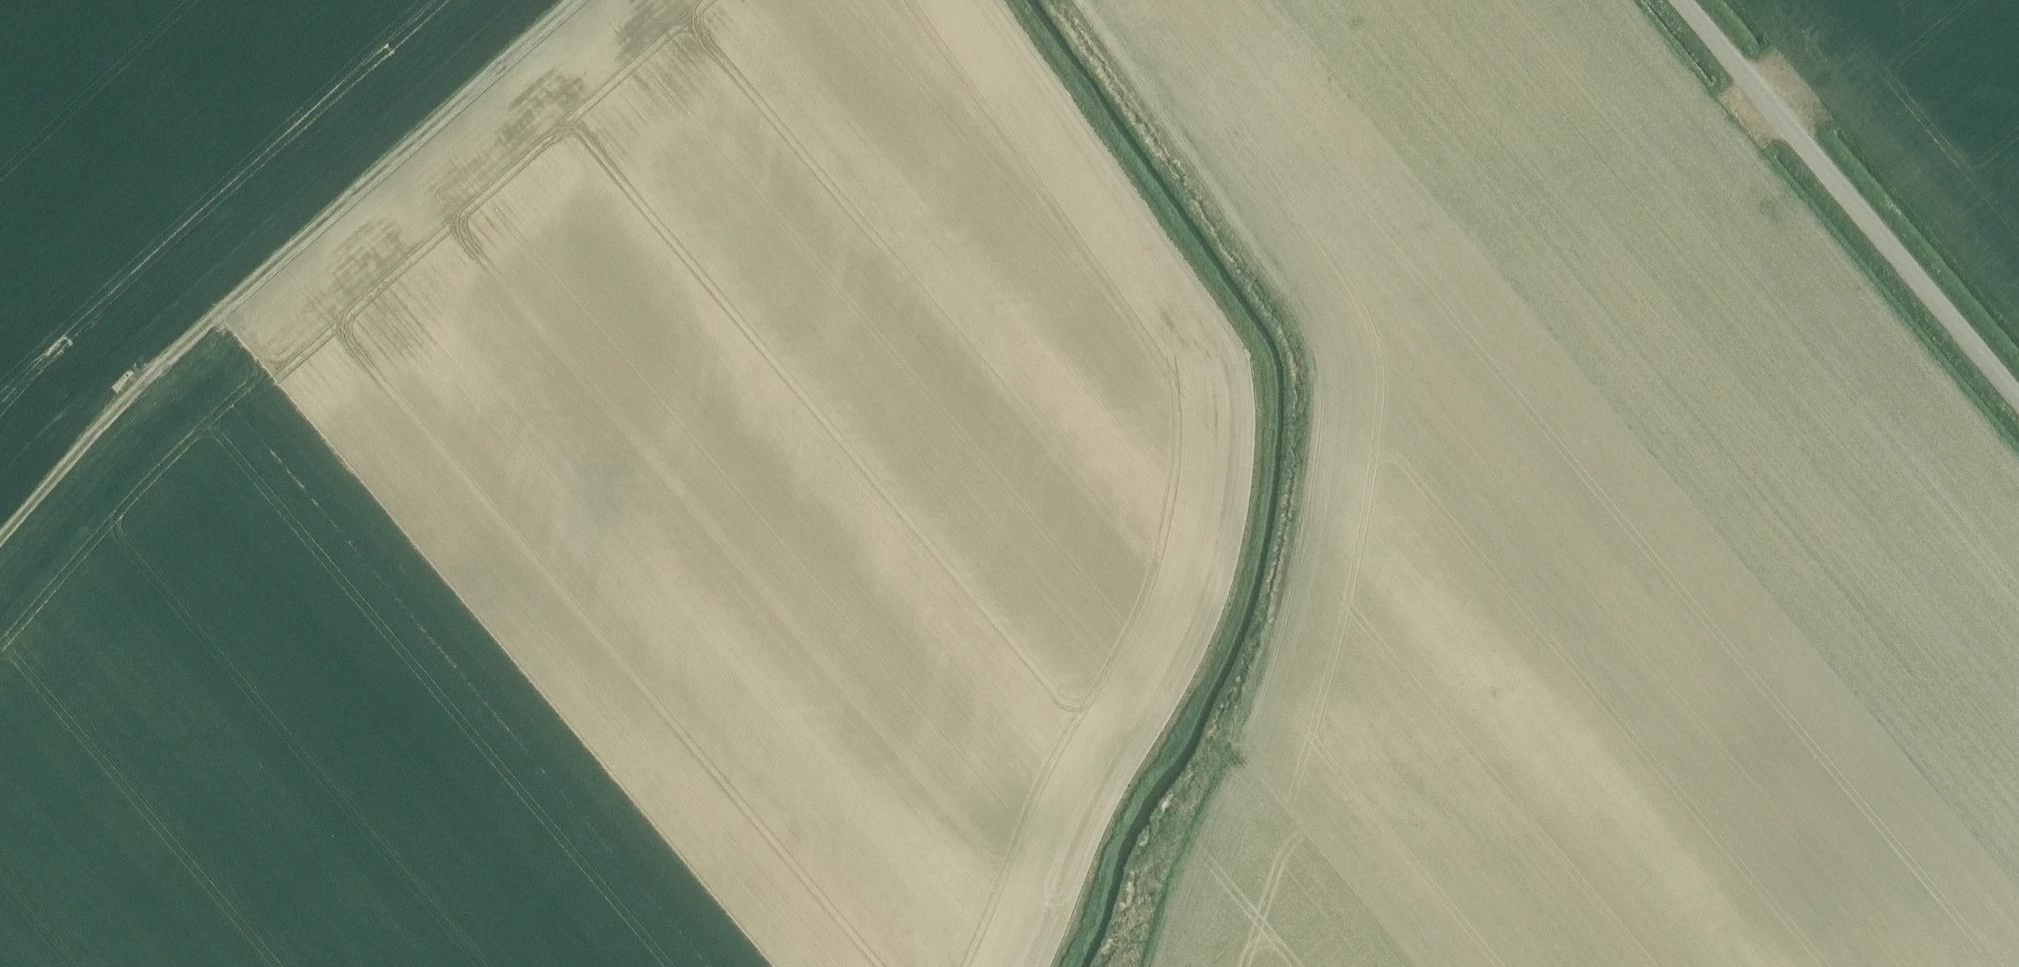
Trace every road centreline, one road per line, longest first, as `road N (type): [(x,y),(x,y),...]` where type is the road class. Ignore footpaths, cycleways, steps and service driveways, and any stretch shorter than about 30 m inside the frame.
road 1 (unclassified): [(2018,399),(1681,0)]

